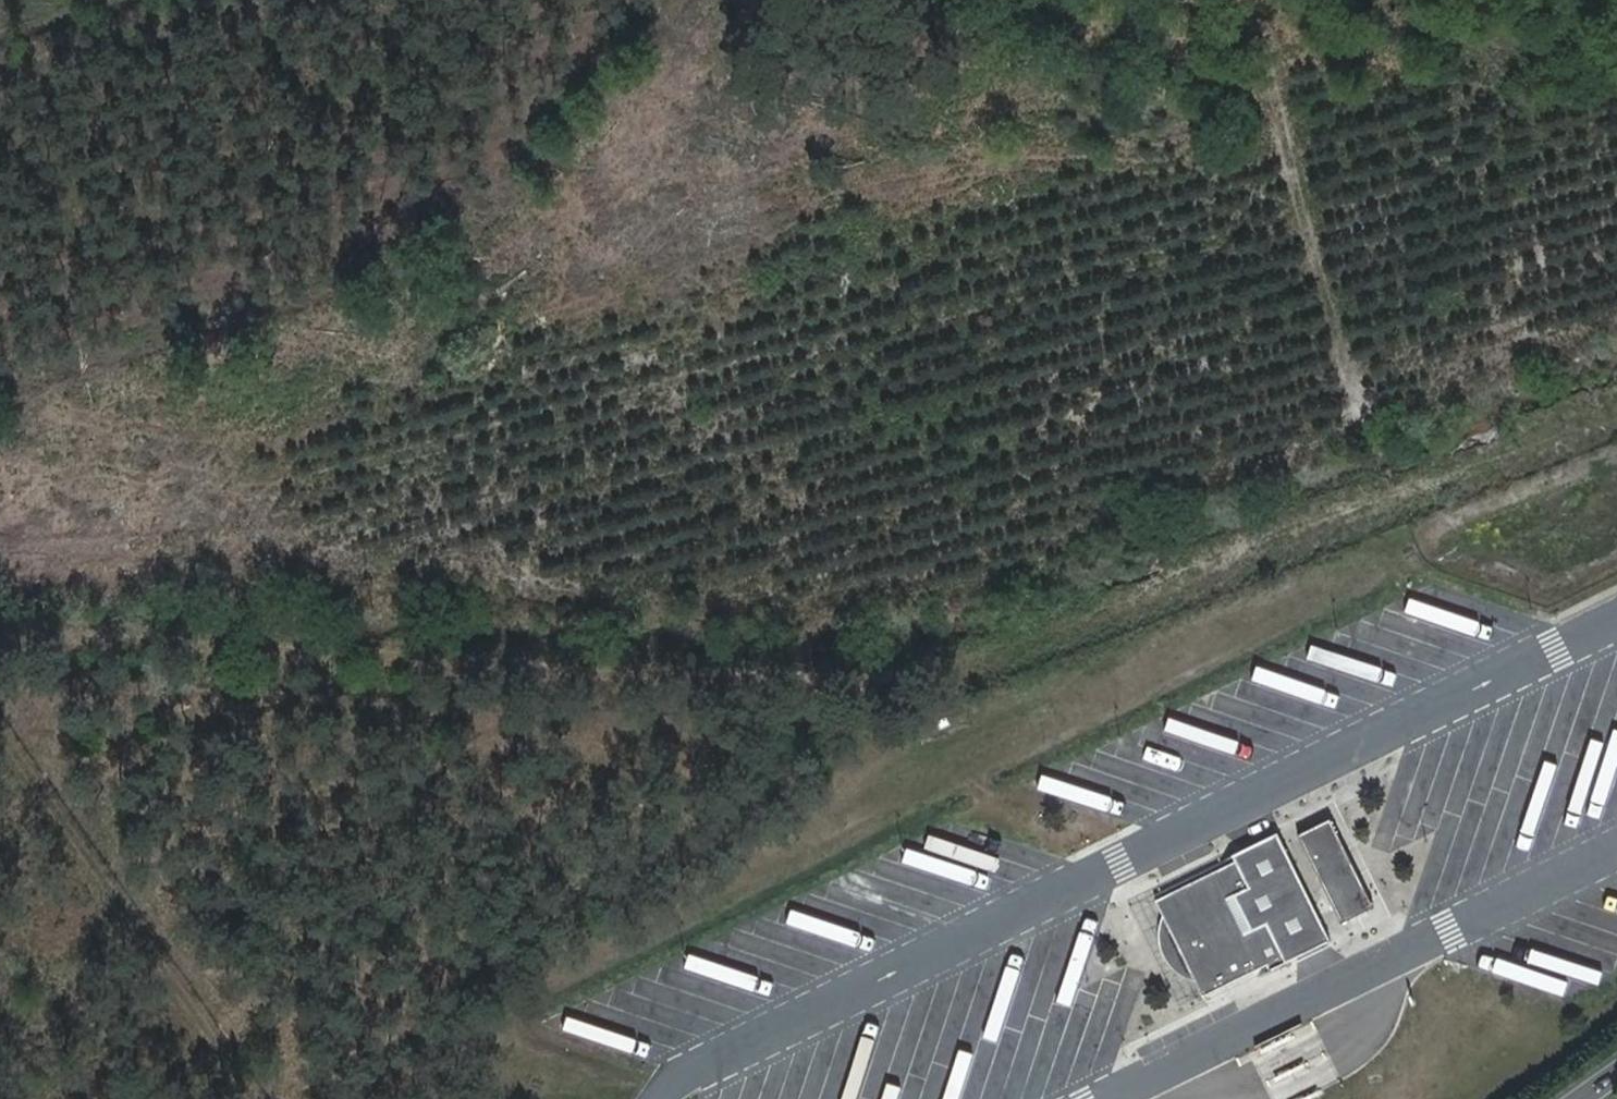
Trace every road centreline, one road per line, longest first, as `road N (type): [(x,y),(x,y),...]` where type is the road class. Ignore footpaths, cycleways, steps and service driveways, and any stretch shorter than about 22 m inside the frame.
road 1 (track): [(949,675),(0,631)]
road 2 (track): [(268,1098),(0,709)]
road 3 (track): [(1254,0),(1375,440)]

